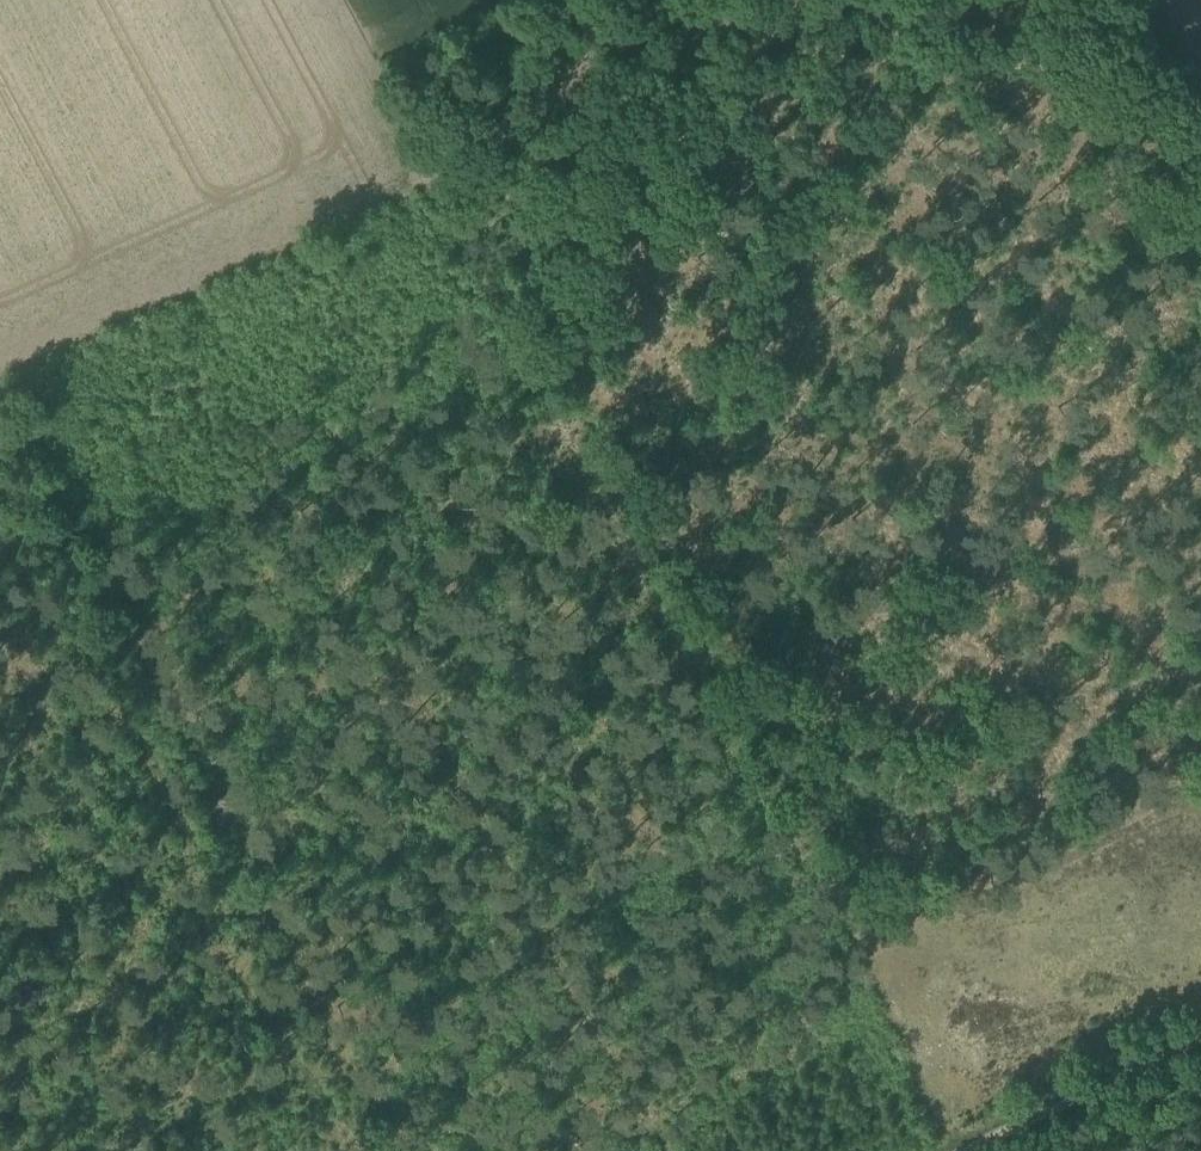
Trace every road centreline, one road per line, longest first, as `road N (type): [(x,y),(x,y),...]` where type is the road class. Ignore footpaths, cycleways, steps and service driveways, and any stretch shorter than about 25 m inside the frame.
road 1 (track): [(1200,1042),(976,1150)]

